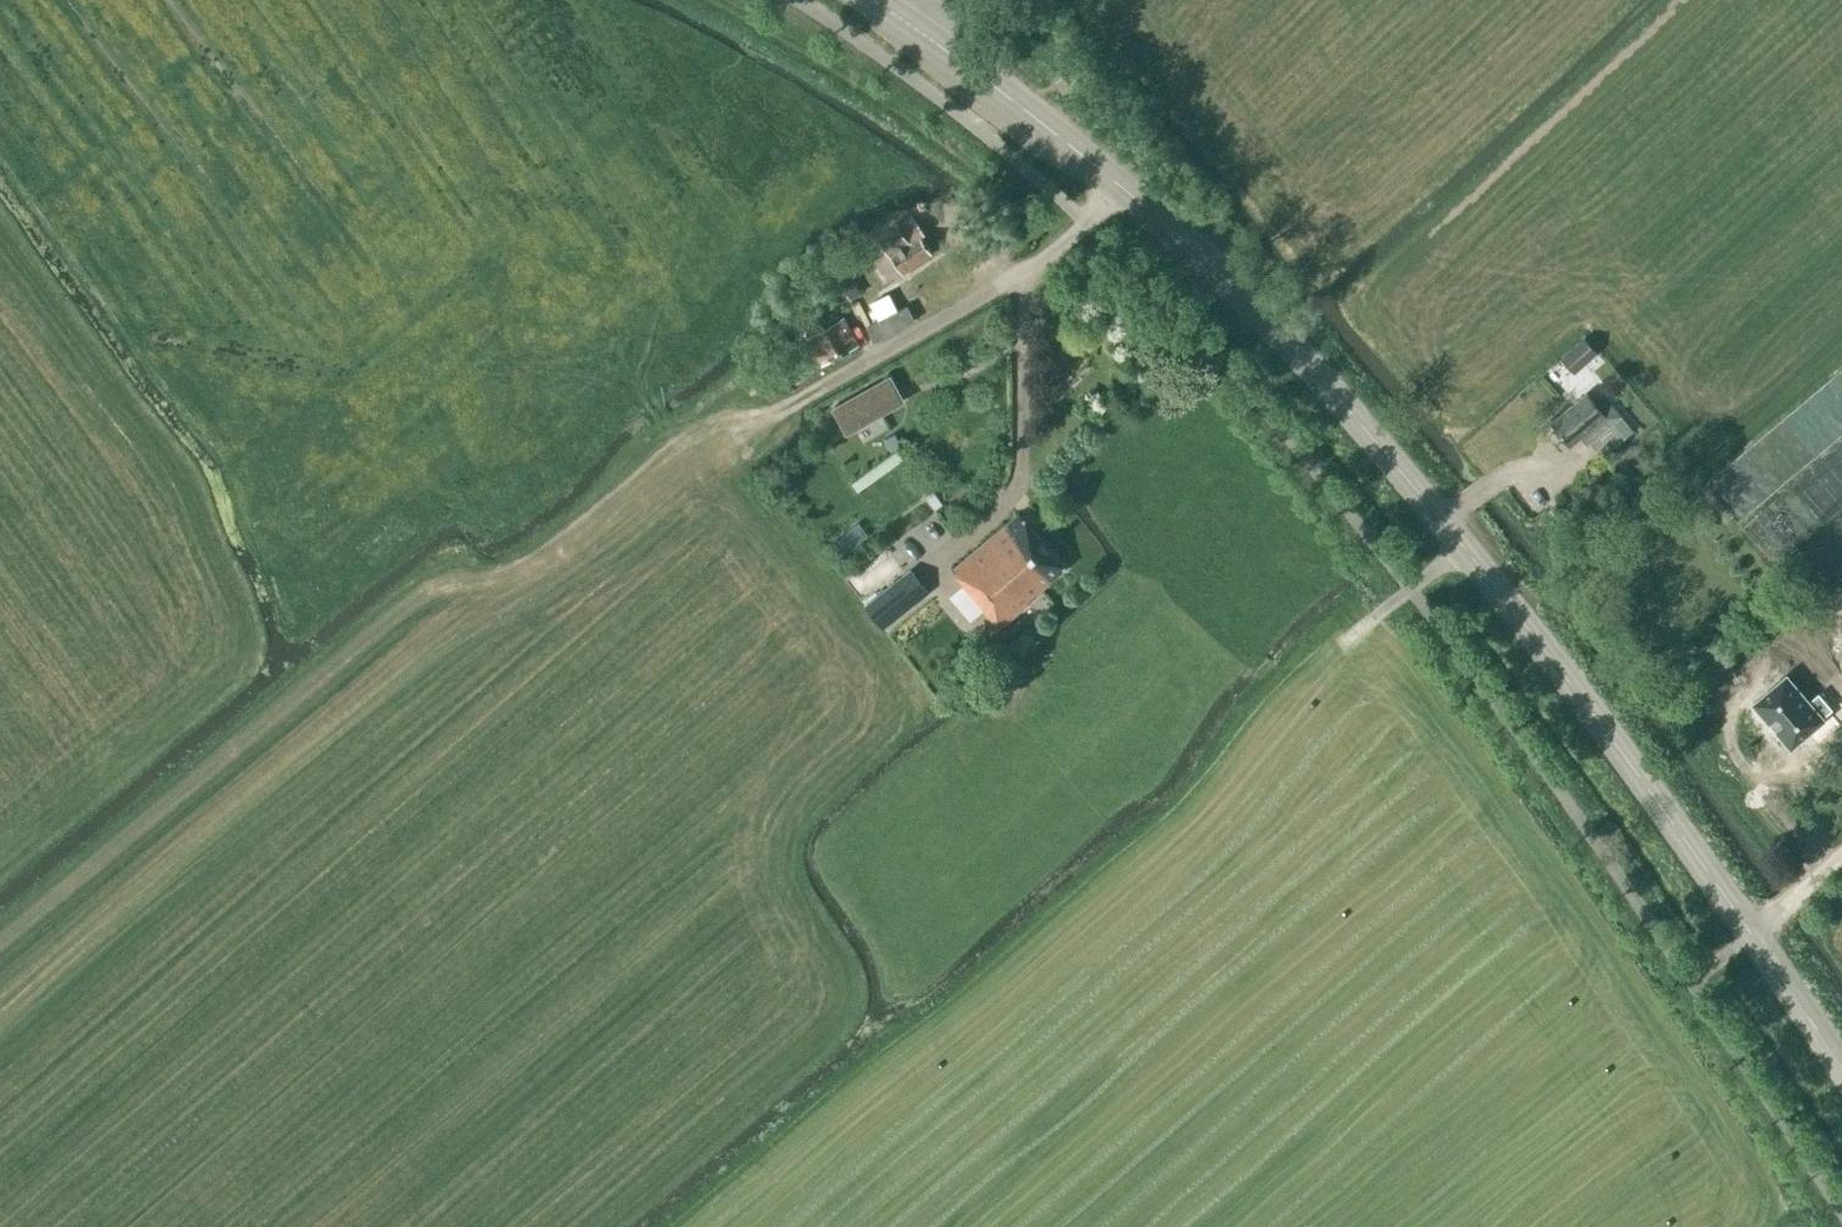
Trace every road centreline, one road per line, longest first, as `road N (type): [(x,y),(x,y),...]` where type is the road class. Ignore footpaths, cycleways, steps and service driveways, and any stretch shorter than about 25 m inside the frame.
road 1 (secondary): [(1841,1068),(1552,662),(1296,352),(1126,190),(922,34)]

